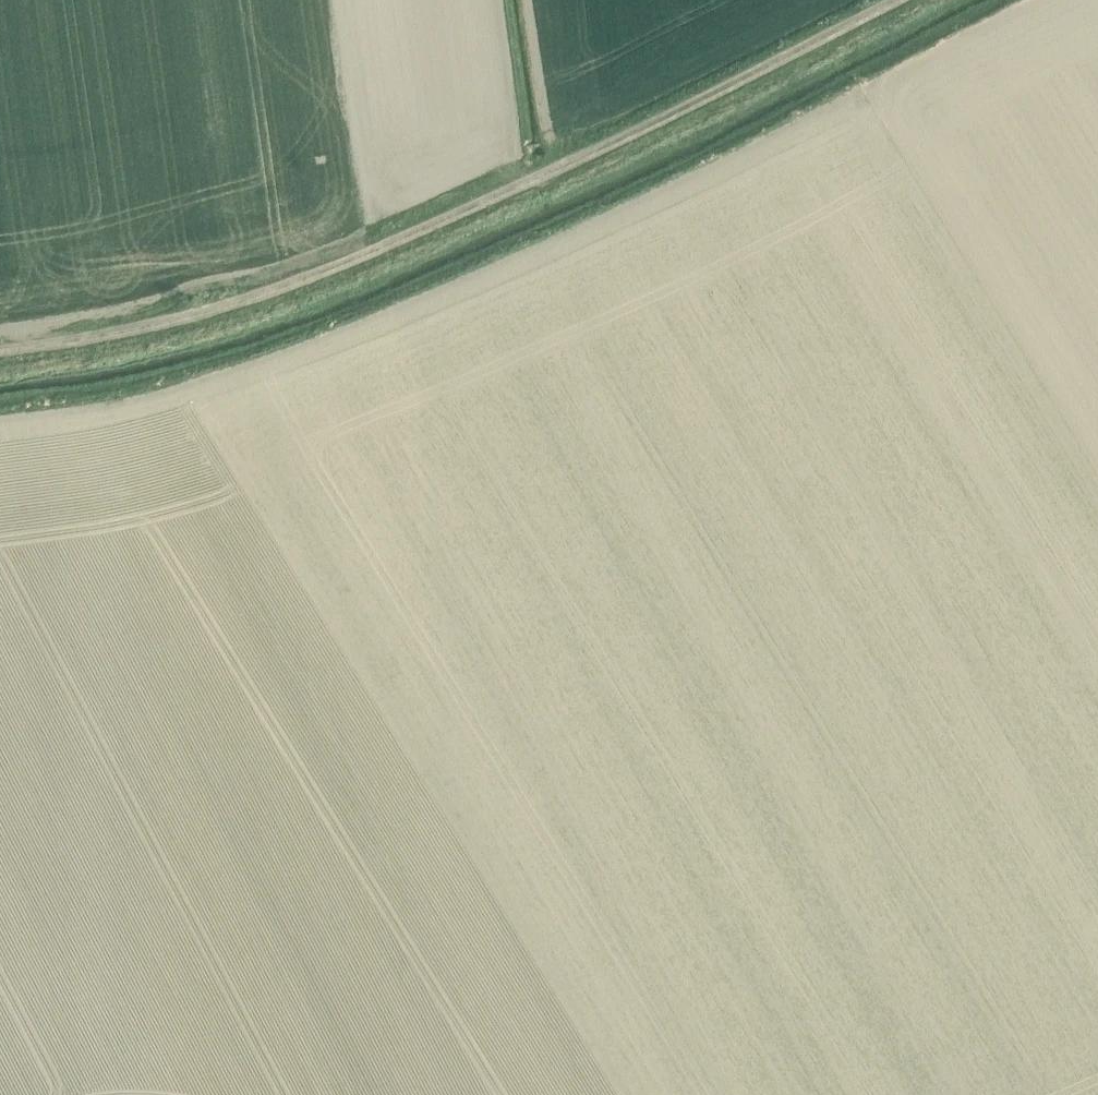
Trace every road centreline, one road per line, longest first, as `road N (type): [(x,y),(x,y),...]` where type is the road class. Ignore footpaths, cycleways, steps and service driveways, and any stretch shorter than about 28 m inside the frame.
road 1 (unclassified): [(906,0),(566,168),(320,275),(219,312),(0,355)]

